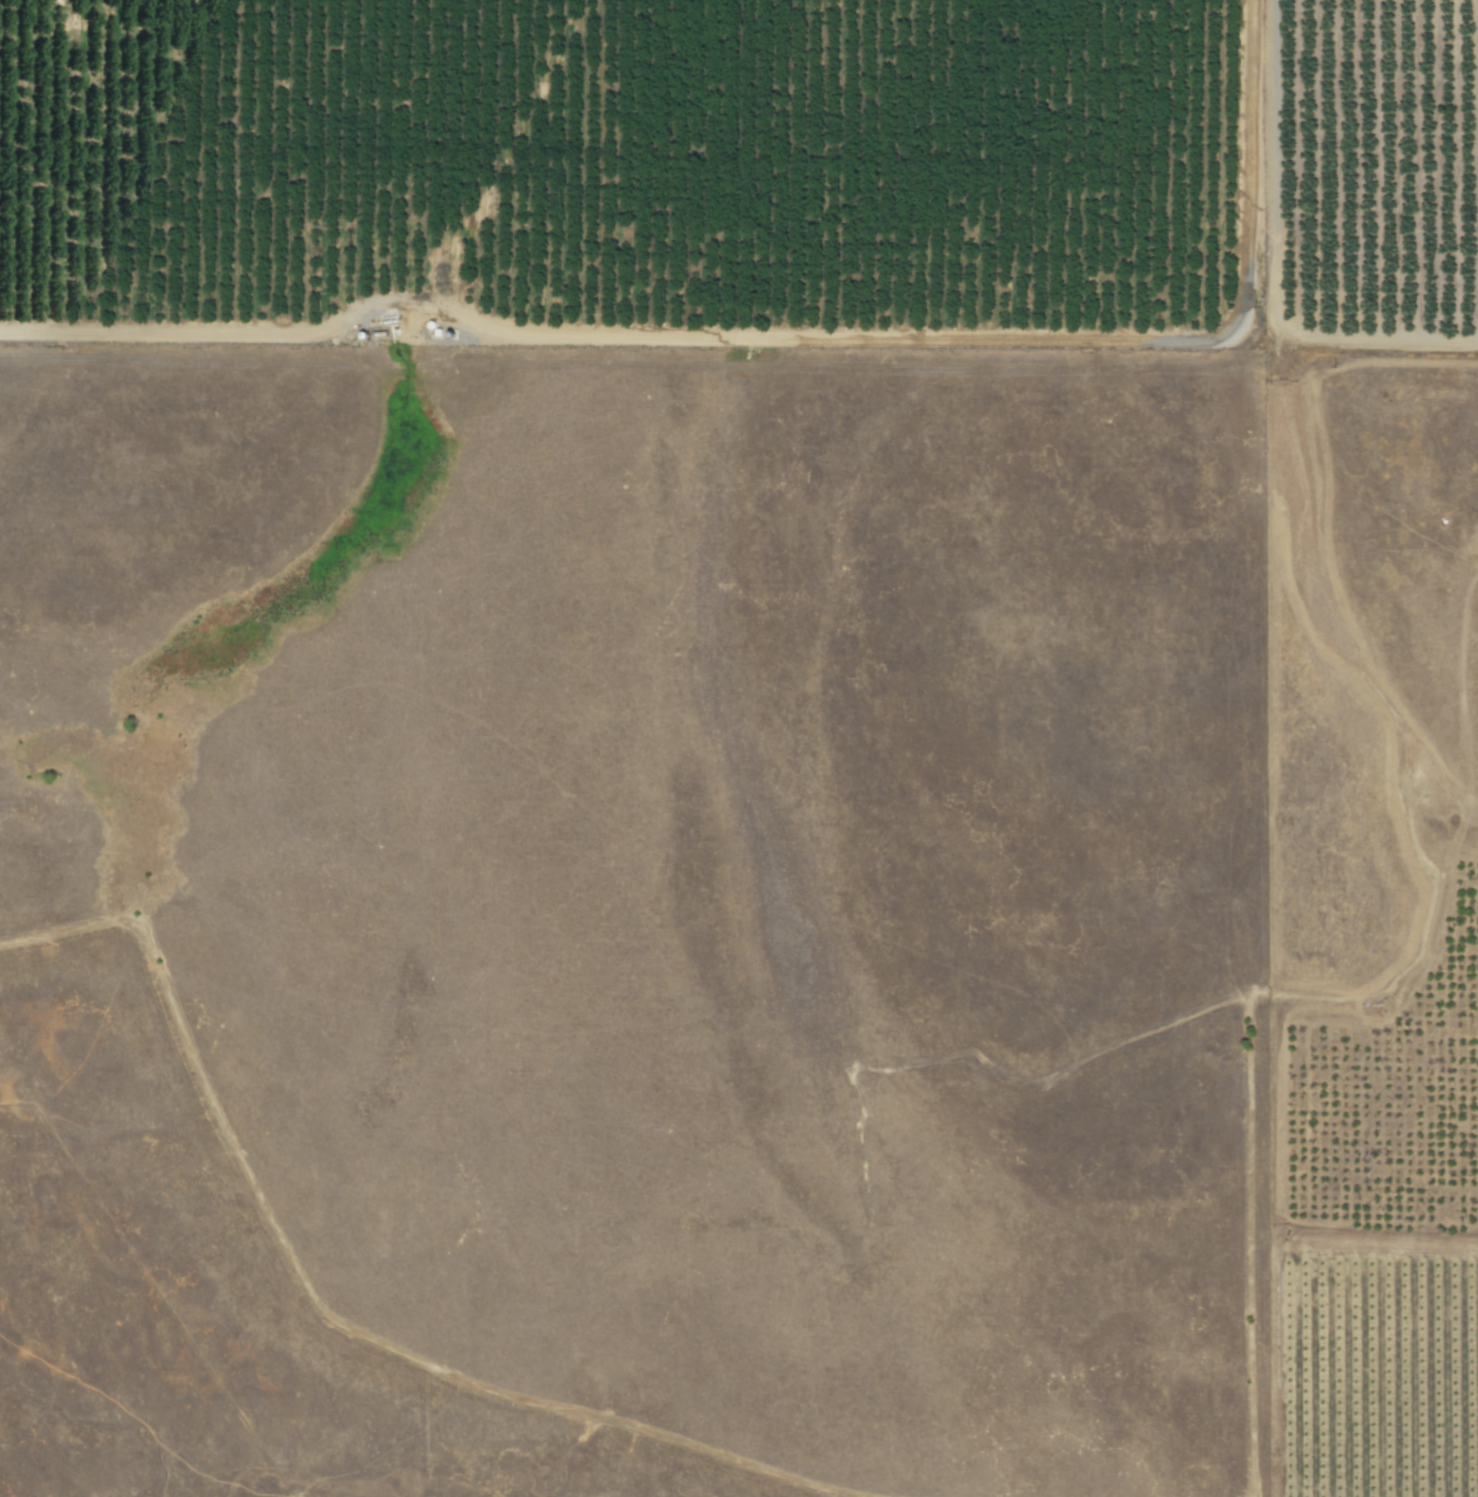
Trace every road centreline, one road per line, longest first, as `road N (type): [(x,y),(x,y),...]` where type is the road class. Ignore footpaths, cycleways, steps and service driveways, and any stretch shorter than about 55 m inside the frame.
road 1 (track): [(0,334),(304,336),(372,305),(410,305),(515,339),(1207,340),(1227,329),(1243,286),(1246,0)]

